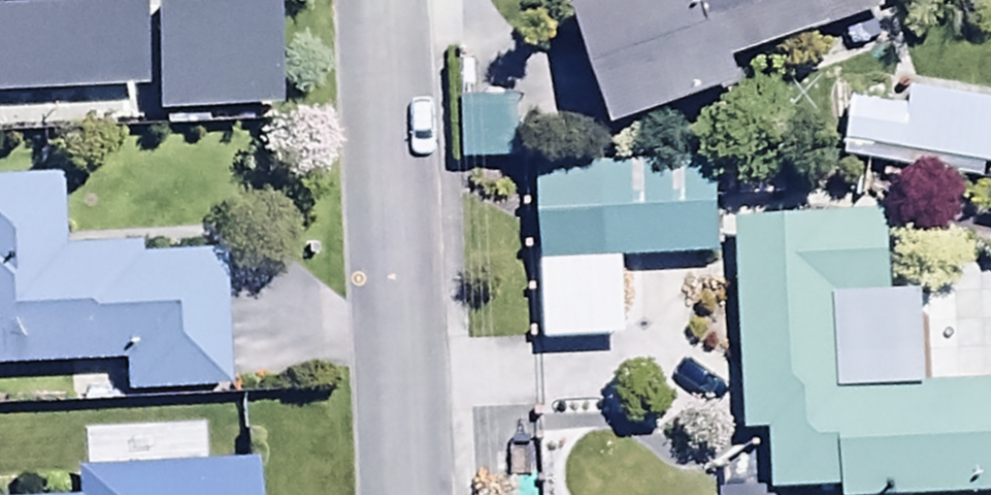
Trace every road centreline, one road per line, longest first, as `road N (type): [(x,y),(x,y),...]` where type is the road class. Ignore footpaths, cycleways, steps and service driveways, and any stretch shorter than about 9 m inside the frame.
road 1 (residential): [(379,0),(403,494)]

